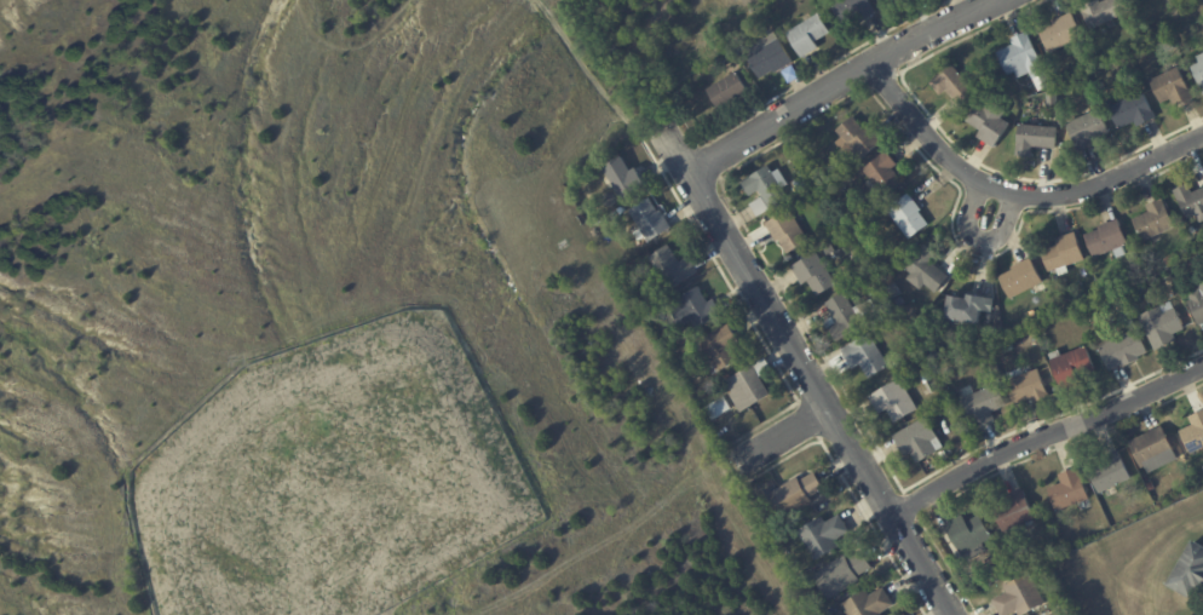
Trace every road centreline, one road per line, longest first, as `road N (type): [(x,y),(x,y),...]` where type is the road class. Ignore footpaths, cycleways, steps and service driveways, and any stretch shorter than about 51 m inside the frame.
road 1 (residential): [(657,131),(947,614)]
road 2 (residential): [(868,62),(943,161),(995,191),(1058,195),(1202,133)]
road 3 (residential): [(683,172),(868,62),(1002,0)]
road 4 (residential): [(893,519),(1009,447),(1082,424),(1202,365)]
road 5 (track): [(533,0),(608,102),(657,131)]

